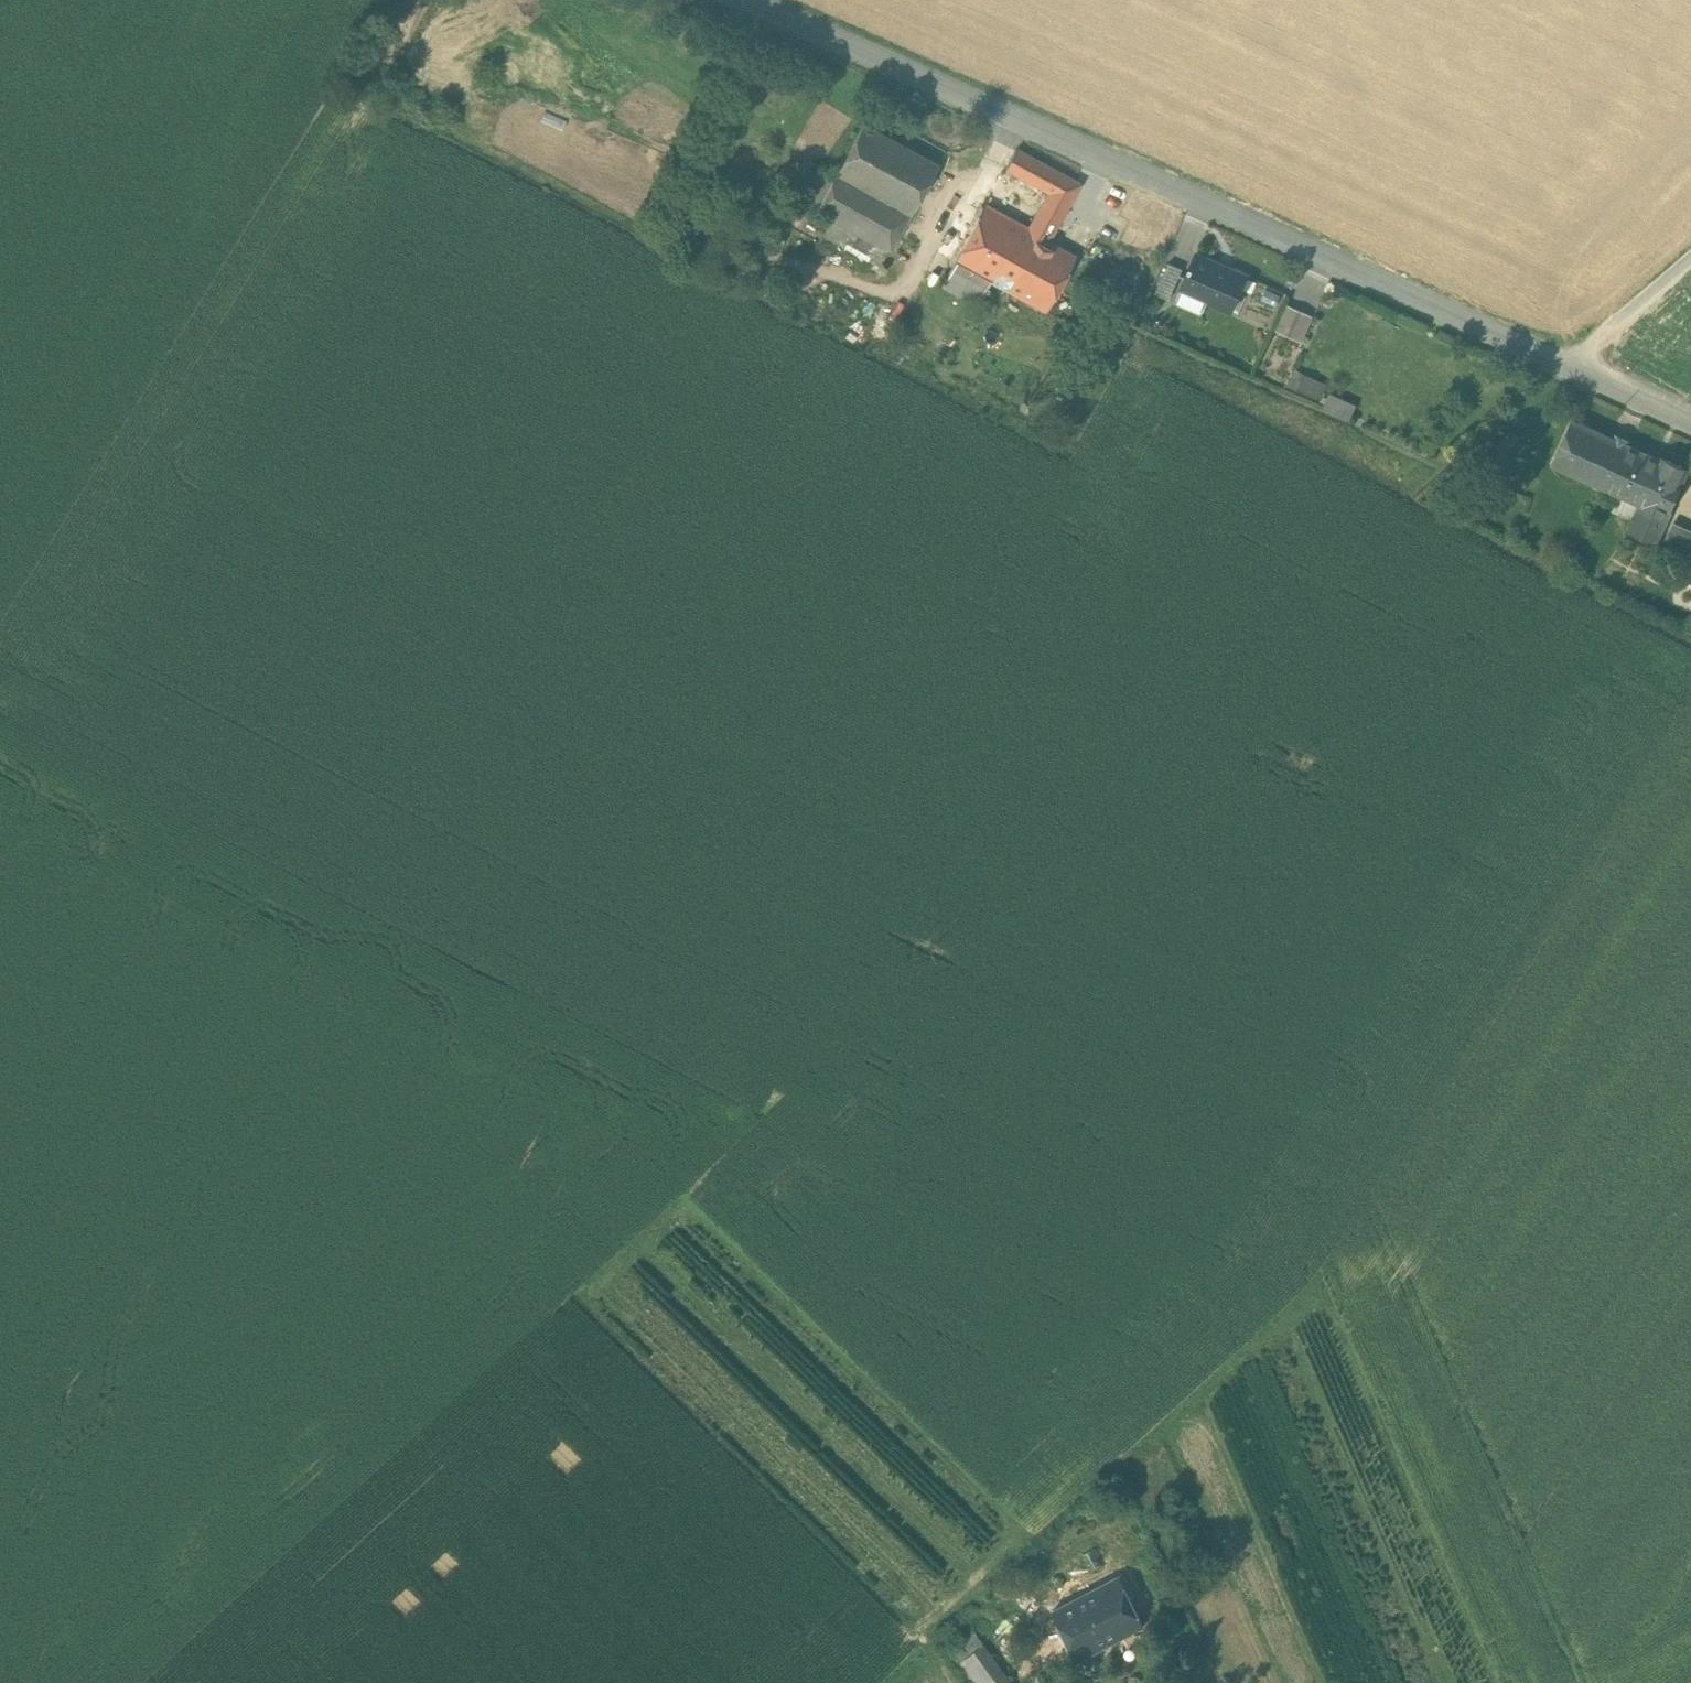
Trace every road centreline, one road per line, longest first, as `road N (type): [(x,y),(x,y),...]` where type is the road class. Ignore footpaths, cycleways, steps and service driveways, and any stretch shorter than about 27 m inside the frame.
road 1 (unclassified): [(1569,367),(748,0)]
road 2 (unclassified): [(1569,367),(1690,257)]
road 3 (unclassified): [(1690,422),(1569,367)]

